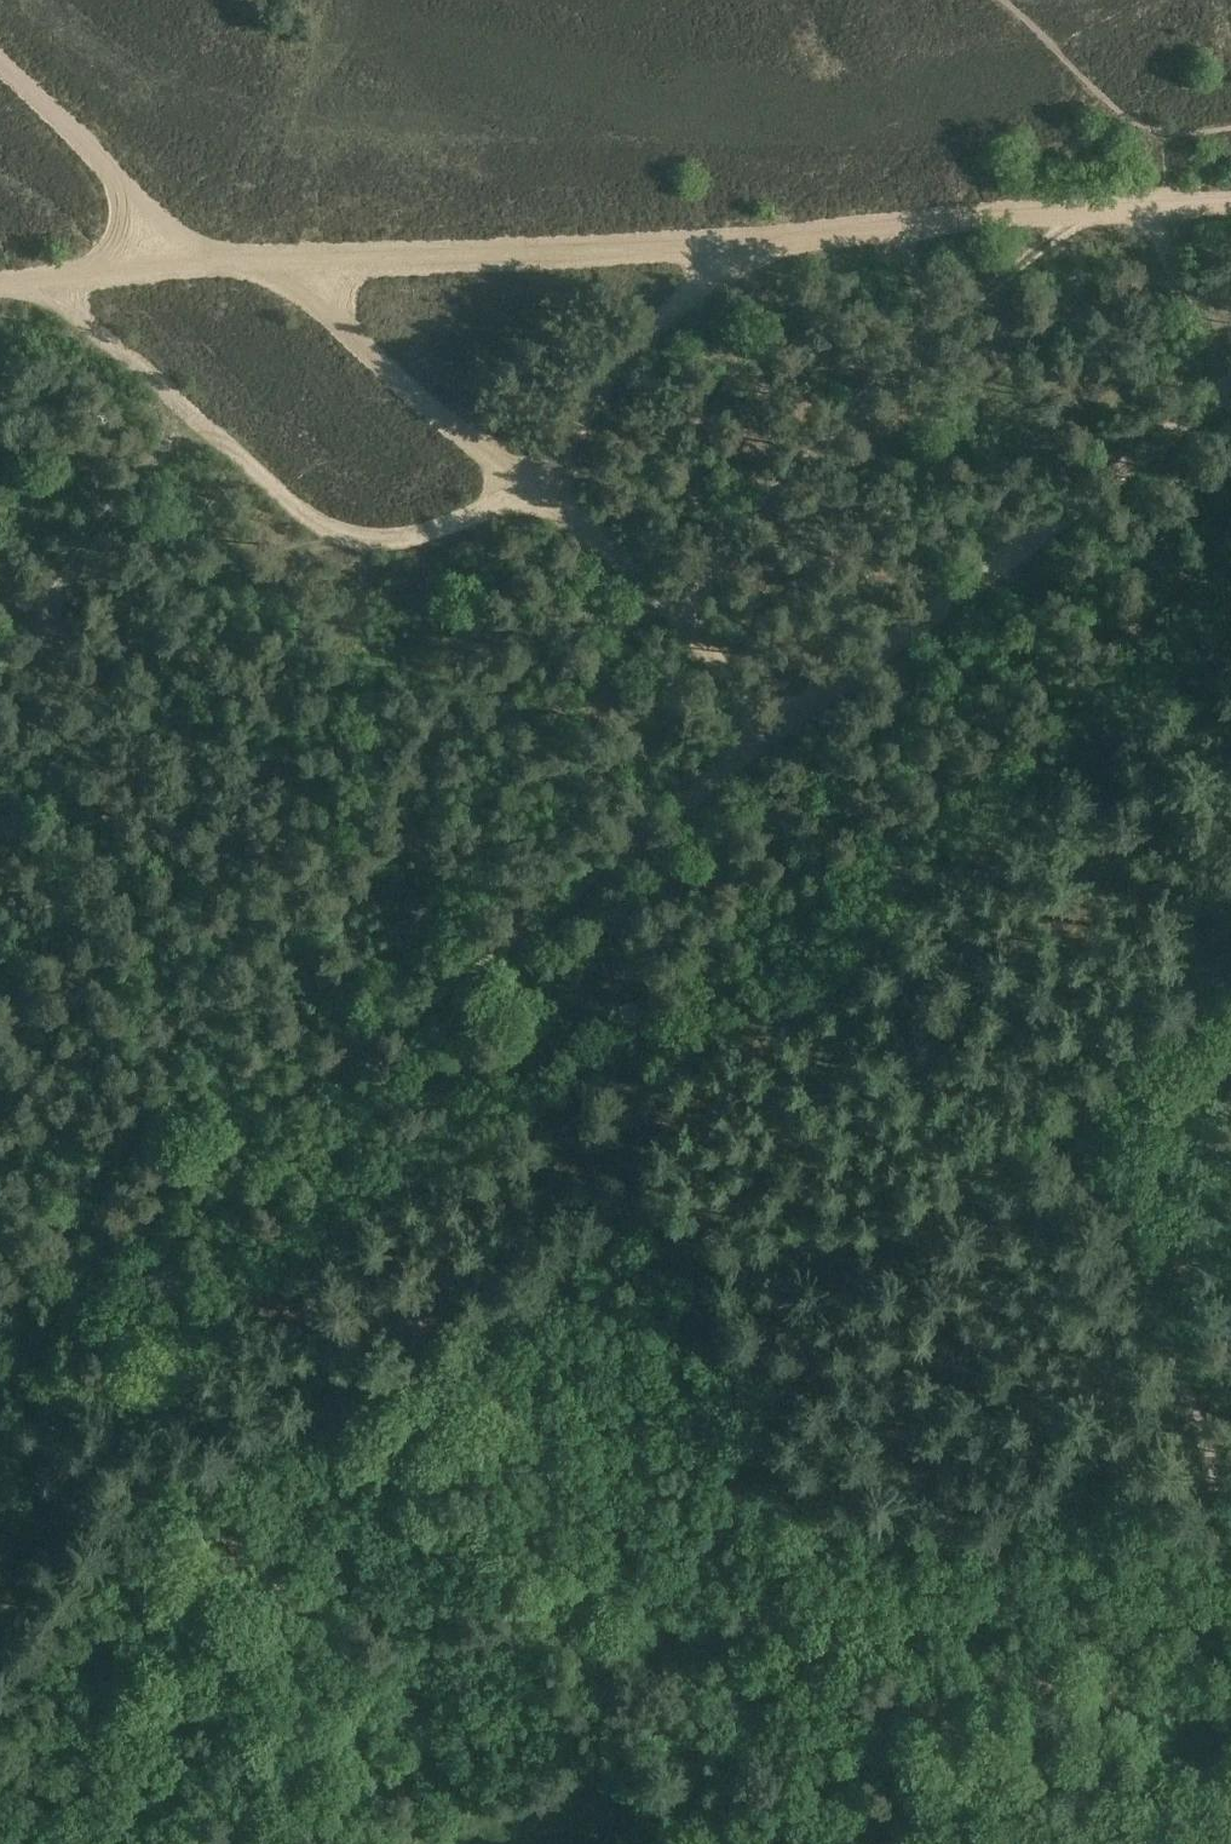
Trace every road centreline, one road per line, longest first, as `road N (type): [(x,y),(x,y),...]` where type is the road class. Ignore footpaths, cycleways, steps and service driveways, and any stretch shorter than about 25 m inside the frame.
road 1 (track): [(0,1364),(184,1182),(561,893),(773,717),(1230,387)]
road 2 (track): [(884,835),(721,951),(453,1075),(306,1174),(184,1271),(95,1357),(0,1480)]
road 3 (track): [(190,263),(736,241),(1009,211),(1230,205)]
road 4 (track): [(290,260),(534,489),(645,575),(884,835)]
road 5 (track): [(0,1692),(40,1648),(149,1479),(378,1396),(540,1285)]
road 6 (track): [(953,917),(1076,1107),(1230,1514)]
road 7 (track): [(534,489),(415,534),(355,538),(270,490),(51,280)]
road 8 (track): [(540,1285),(591,1260),(672,1245),(836,1235),(934,1205),(1076,1107)]
road 9 (track): [(1230,546),(1195,585),(884,835)]
road 10 (track): [(355,538),(310,570),(271,584),(143,596),(32,519),(0,514)]
road 11 (track): [(534,489),(615,376),(736,241)]
road 12 (track): [(0,72),(190,263)]
road 13 (track): [(1230,968),(1076,1107)]
road 14 (track): [(190,263),(0,286)]

